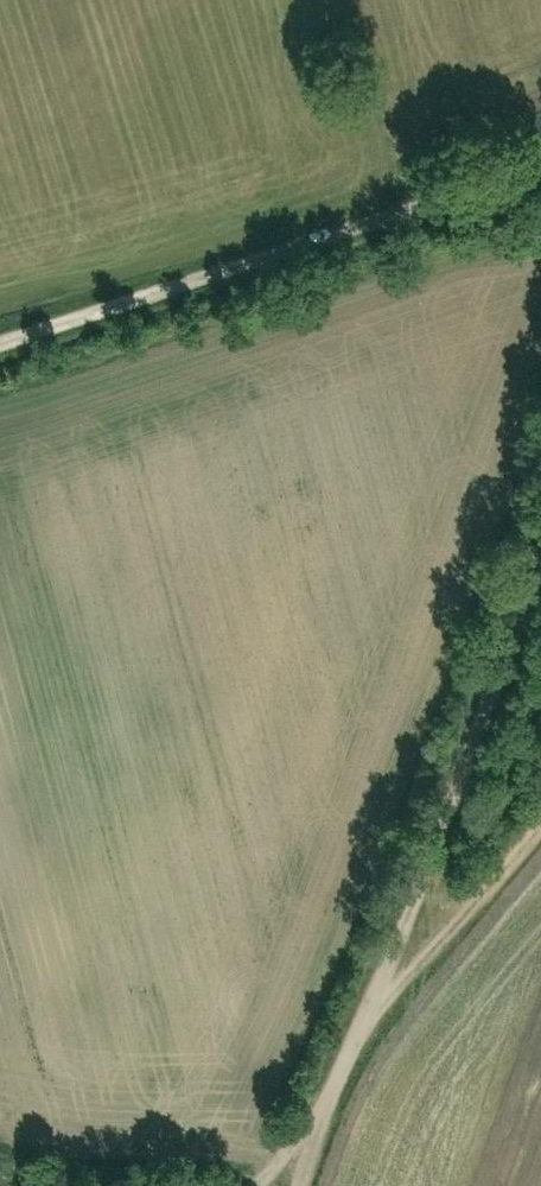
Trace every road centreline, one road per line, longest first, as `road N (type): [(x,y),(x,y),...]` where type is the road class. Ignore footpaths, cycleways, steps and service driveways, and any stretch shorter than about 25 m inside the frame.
road 1 (track): [(300,1185),(540,539)]
road 2 (track): [(540,169),(0,344)]
road 3 (track): [(370,999),(540,818)]
road 4 (track): [(339,1082),(251,1185)]

